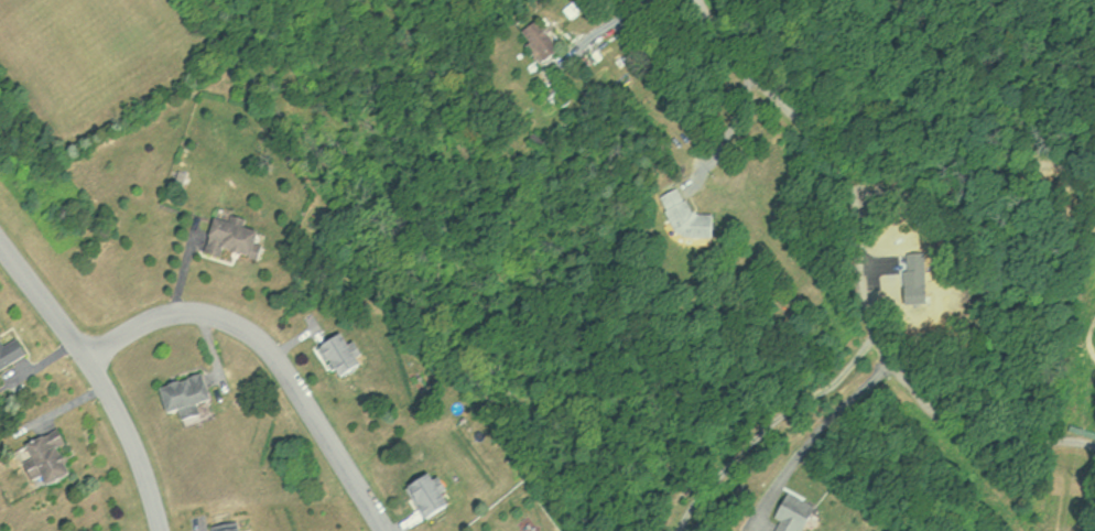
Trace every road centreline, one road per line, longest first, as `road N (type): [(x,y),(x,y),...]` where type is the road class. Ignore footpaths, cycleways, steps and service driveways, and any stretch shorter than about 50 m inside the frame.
road 1 (residential): [(699,0),(855,177),(872,322),(924,407),(979,440),(1094,443)]
road 2 (residential): [(388,530),(275,354),(242,326),(187,311),(93,360)]
road 3 (residential): [(93,360),(150,480),(162,530)]
road 4 (residential): [(0,238),(93,360)]

